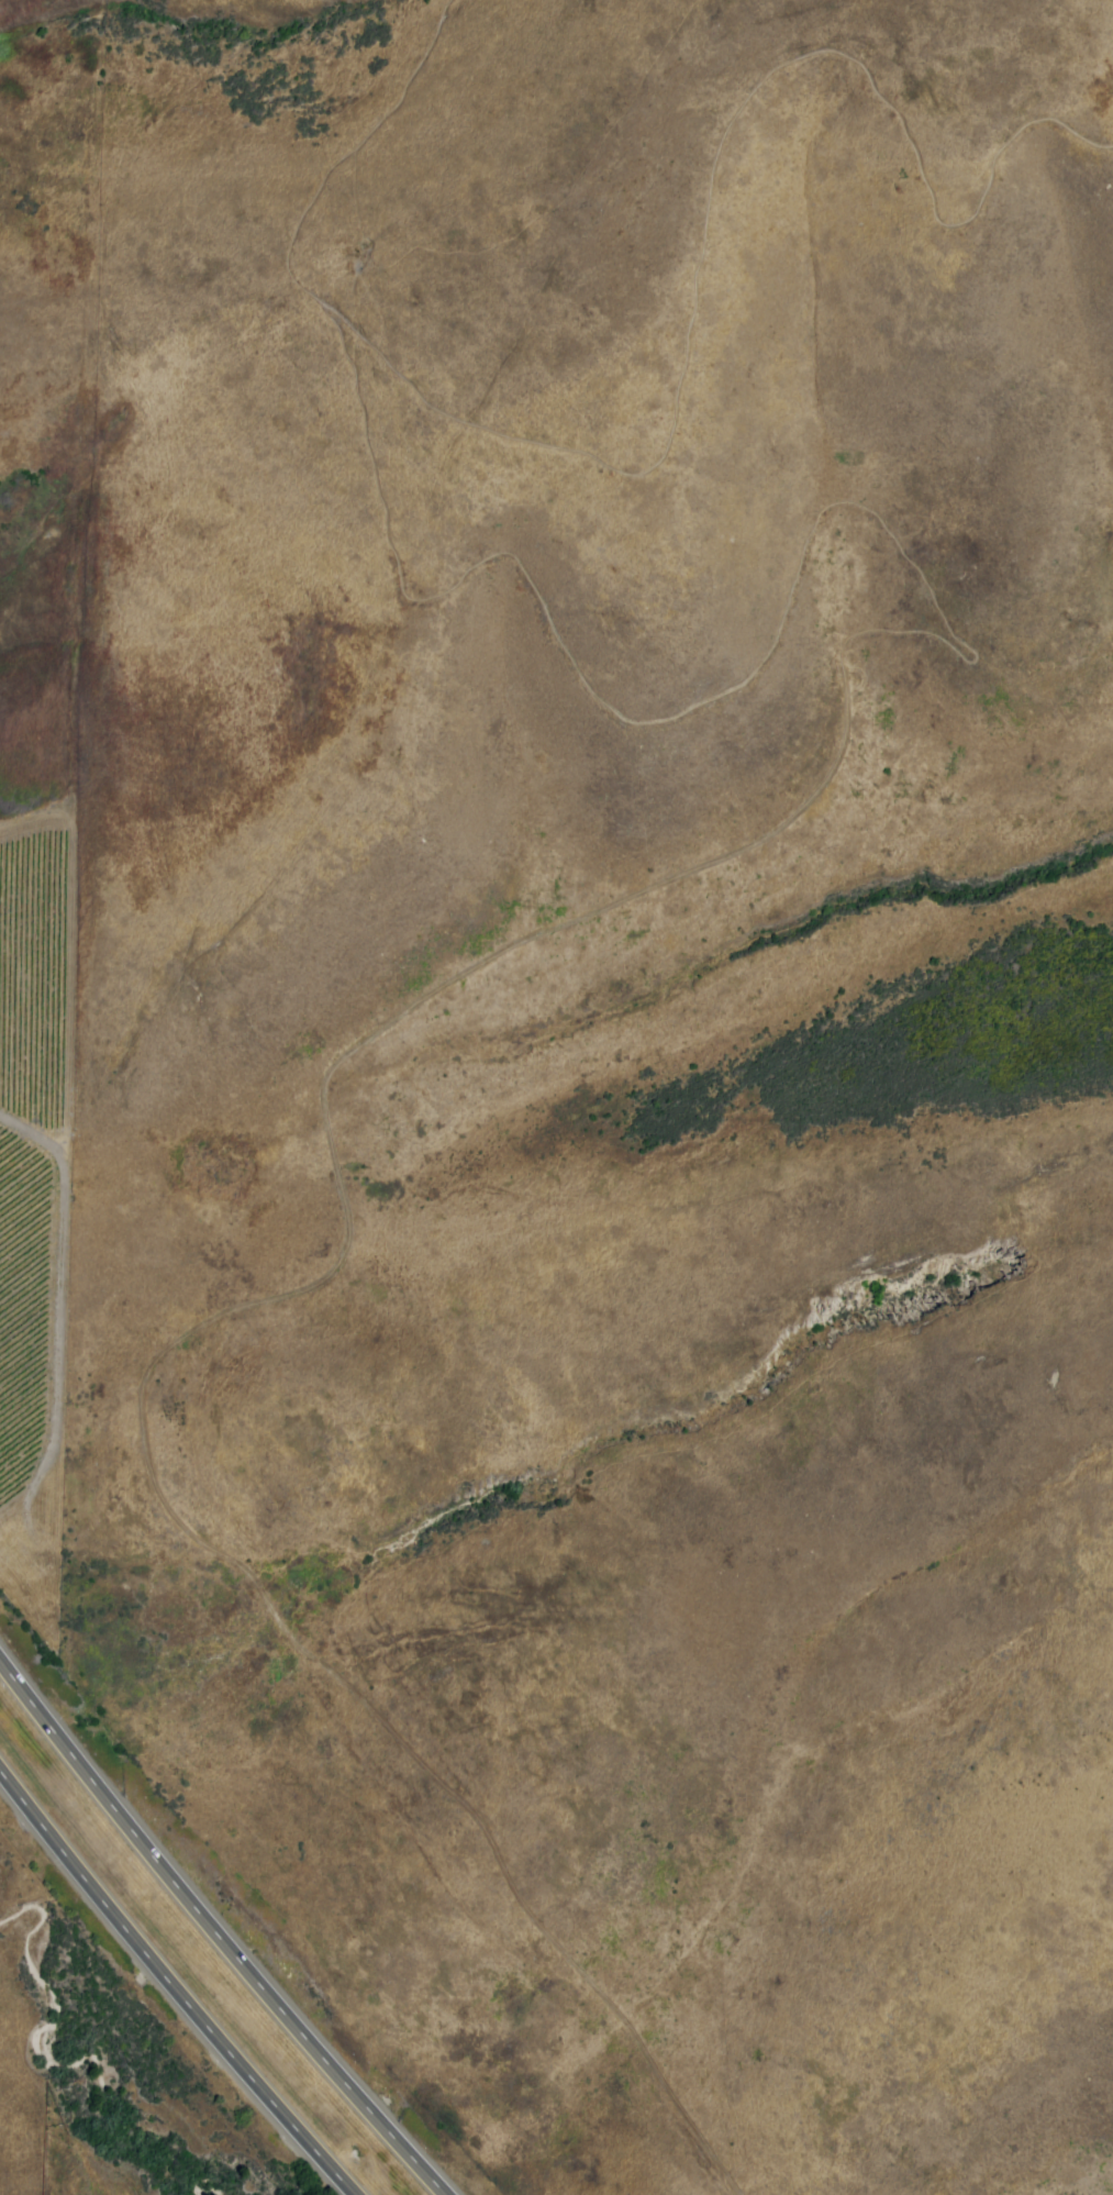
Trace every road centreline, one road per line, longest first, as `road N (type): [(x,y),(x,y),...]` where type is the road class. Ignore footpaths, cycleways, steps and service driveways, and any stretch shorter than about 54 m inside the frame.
road 1 (trunk): [(446,2194),(272,2003),(0,1665)]
road 2 (trunk): [(0,1772),(208,2029),(355,2194)]

